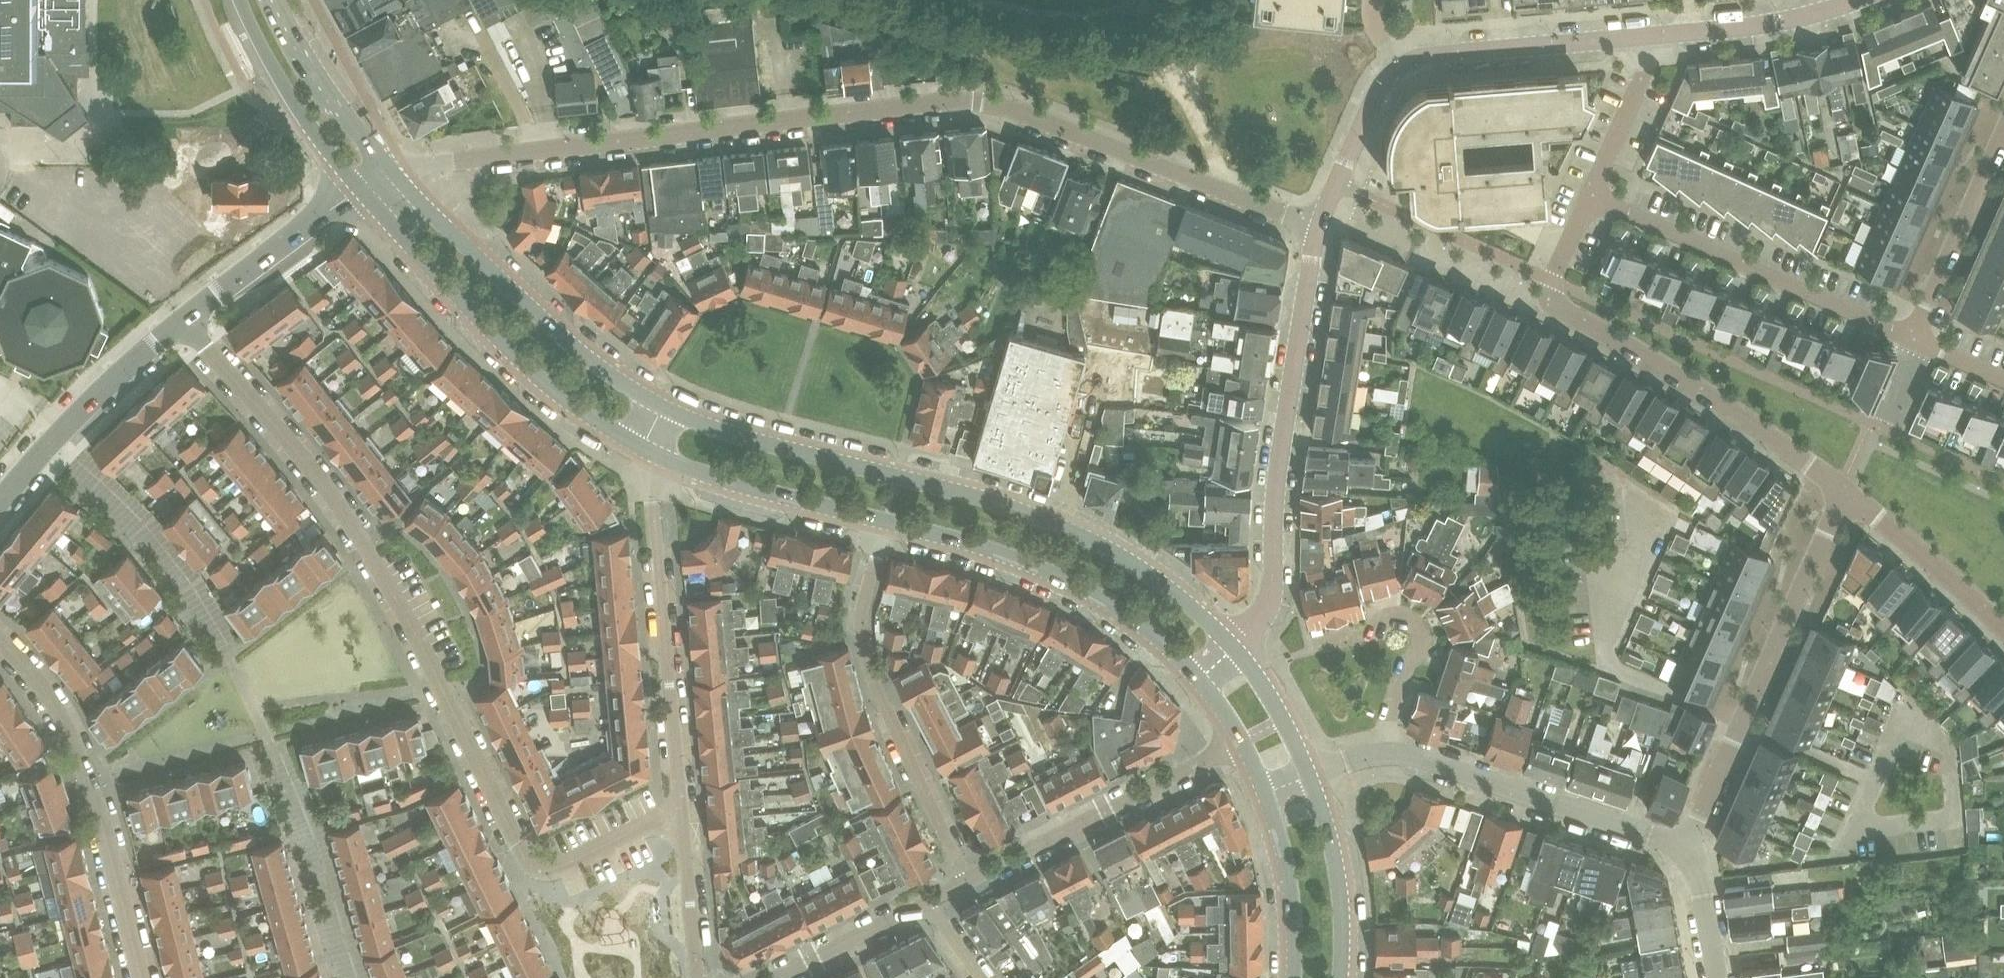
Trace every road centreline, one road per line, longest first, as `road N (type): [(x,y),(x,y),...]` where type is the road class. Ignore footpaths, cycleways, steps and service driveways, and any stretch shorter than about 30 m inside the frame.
road 1 (unclassified): [(1320,227),(978,101),(454,159),(395,175)]
road 2 (residential): [(682,819),(648,824),(559,867),(528,866),(365,543),(180,320)]
road 3 (primary): [(1235,648),(1156,579),(1051,522),(663,410)]
road 4 (residential): [(1844,491),(1719,401),(1553,301),(1552,280),(1591,196)]
road 5 (residential): [(1320,227),(1279,471),(1273,591),(1235,648)]
road 6 (residential): [(1687,845),(1844,491)]
road 7 (primary): [(364,189),(510,347),(646,451)]
road 8 (residential): [(969,879),(866,647),(864,607),(887,521)]
road 9 (residential): [(682,819),(646,451)]
road 10 (residential): [(143,977),(87,765),(55,711),(0,644)]
road 11 (primary): [(887,521),(1051,573),(1138,624),(1201,682)]
road 12 (primary): [(663,410),(580,353),(395,175)]
road 13 (residential): [(1913,339),(1591,196)]
road 14 (unclassified): [(1687,845),(1416,754),(1393,754)]
road 15 (residential): [(1242,740),(969,879)]
road 16 (tertiary): [(0,501),(89,402),(180,320)]
road 17 (primary): [(646,451),(697,473),(887,521)]
road 18 (residential): [(1393,754),(1391,731),(1410,661),(1422,647),(1418,623),(1390,614),(1373,631),(1318,643)]
road 19 (residential): [(1644,36),(1440,54),(1405,66)]
road 20 (primary): [(240,0),(295,104),(364,189)]
road 21 (tertiary): [(180,320),(364,189)]
road 22 (residential): [(1913,339),(2003,132)]
road 23 (residential): [(1863,0),(1747,28),(1644,36)]
road 24 (primary): [(395,175),(333,103),(276,0)]
road 25 (residential): [(2003,630),(1844,491)]
road 26 (primary): [(1342,977),(1334,859),(1309,776)]
road 27 (primary): [(1265,793),(1291,892),(1294,977)]
road 28 (residential): [(1320,227),(1377,92),(1405,66)]
road 29 (residential): [(1591,196),(1645,70),(1644,36)]
road 30 (residential): [(926,901),(774,977)]
road 31 (residential): [(696,977),(682,819)]
road 32 (primary): [(1309,776),(1235,648)]
road 33 (unclassified): [(1720,977),(1700,866),(1687,845)]

